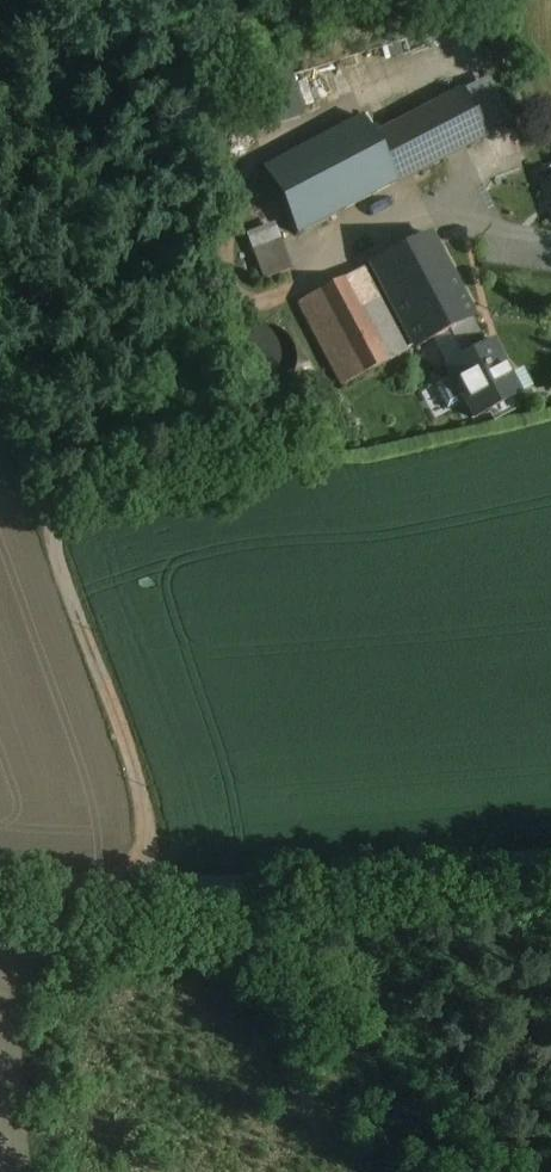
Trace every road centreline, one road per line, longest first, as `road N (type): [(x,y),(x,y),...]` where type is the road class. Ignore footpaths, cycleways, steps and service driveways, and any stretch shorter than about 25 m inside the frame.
road 1 (track): [(159,886),(145,801),(57,557),(54,514),(67,476),(153,342),(200,300),(297,268)]
road 2 (unclassified): [(550,856),(207,886),(0,878)]
road 3 (track): [(207,886),(478,1171)]
road 4 (track): [(0,366),(54,514)]

